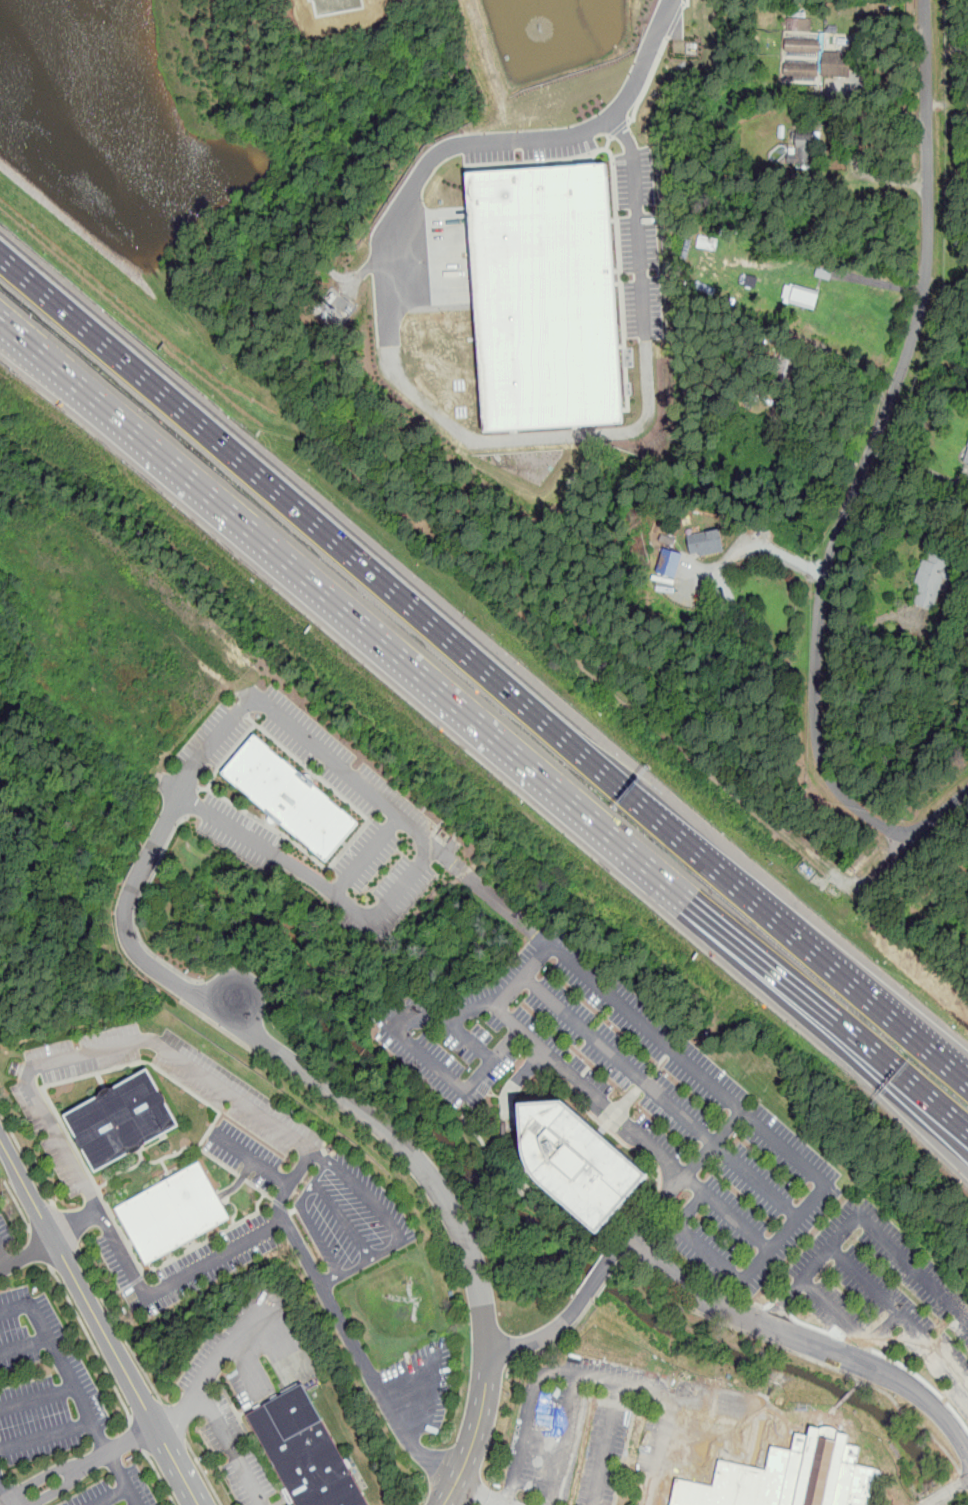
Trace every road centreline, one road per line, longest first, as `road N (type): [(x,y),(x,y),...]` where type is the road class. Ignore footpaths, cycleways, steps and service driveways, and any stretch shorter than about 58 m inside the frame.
road 1 (motorway): [(73,369),(967,1140)]
road 2 (motorway): [(807,943),(561,717),(0,251)]
road 3 (residential): [(925,0),(928,267),(911,348),(826,572),(812,657),(816,760),(846,803),(899,837),(967,788)]
road 4 (residential): [(490,1352),(474,1260),(419,1164),(382,1126),(225,1017)]
road 5 (secondary): [(200,1504),(0,1137)]
road 6 (residential): [(967,1455),(915,1392),(687,1291),(626,1238)]
road 7 (motorway): [(816,1009),(967,1166)]
road 8 (motorway): [(967,1079),(807,943)]
road 9 (residential): [(443,1504),(481,1418),(490,1352)]

